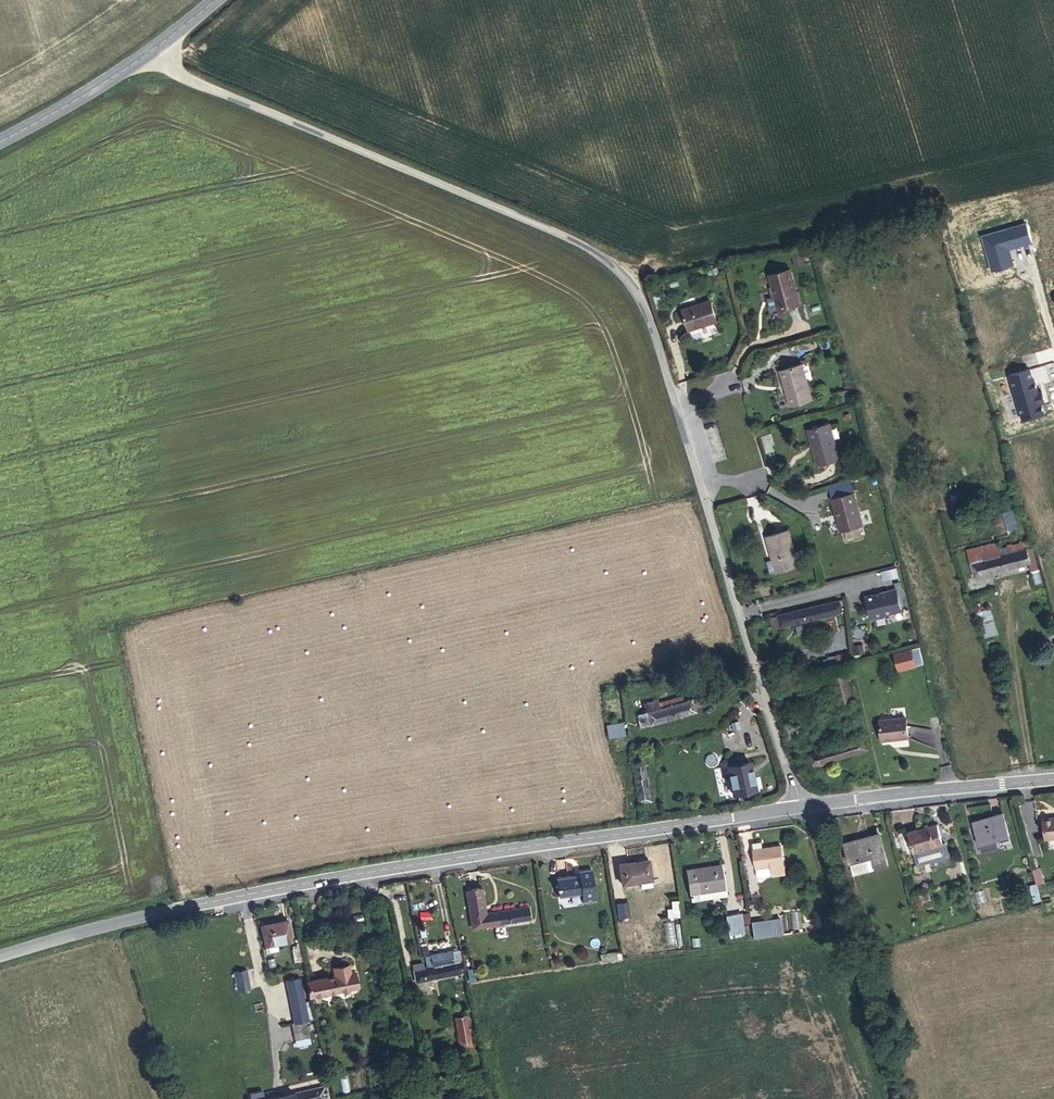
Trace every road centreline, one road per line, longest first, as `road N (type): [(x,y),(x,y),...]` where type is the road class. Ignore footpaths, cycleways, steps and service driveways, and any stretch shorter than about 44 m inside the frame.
road 1 (residential): [(799,808),(632,280),(604,259),(179,74),(157,48)]
road 2 (tertiary): [(799,808),(271,890),(0,956)]
road 3 (track): [(891,1098),(842,921),(799,808)]
road 4 (tertiary): [(1053,779),(799,808)]
road 5 (secondary): [(0,139),(157,48)]

